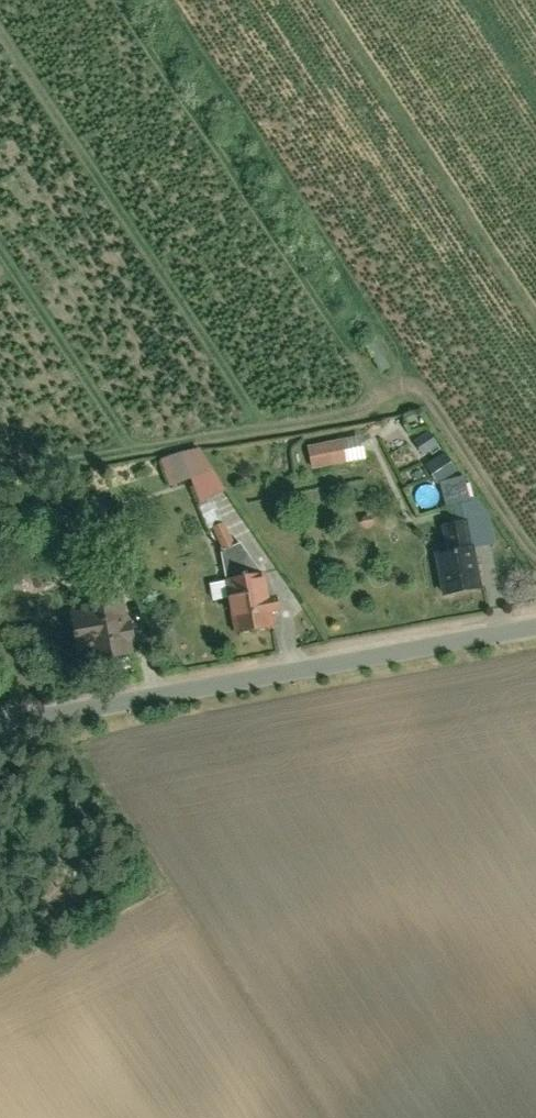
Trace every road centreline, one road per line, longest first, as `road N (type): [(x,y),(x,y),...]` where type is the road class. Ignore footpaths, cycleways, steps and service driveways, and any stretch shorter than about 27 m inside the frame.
road 1 (unclassified): [(535,626),(0,725)]

